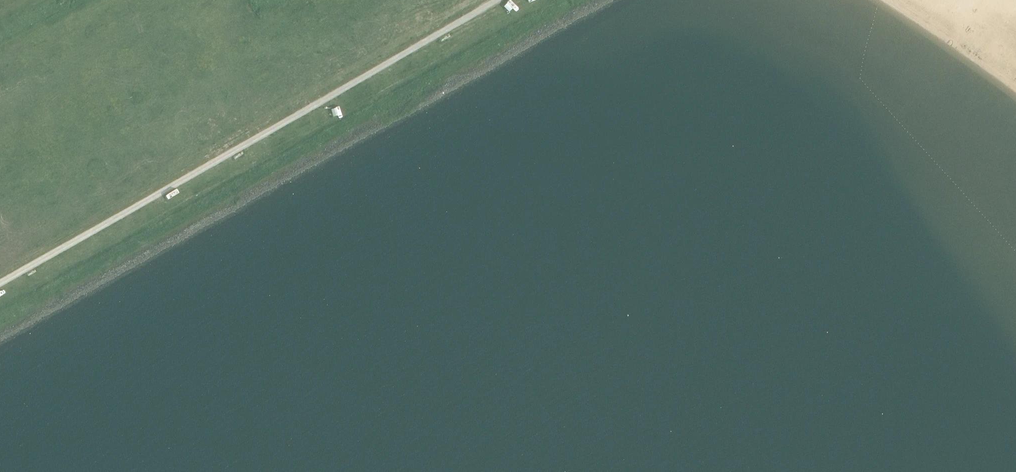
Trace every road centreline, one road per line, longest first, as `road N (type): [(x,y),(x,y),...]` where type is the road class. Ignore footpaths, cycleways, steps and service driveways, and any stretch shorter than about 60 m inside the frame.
road 1 (track): [(495,0),(0,283)]

